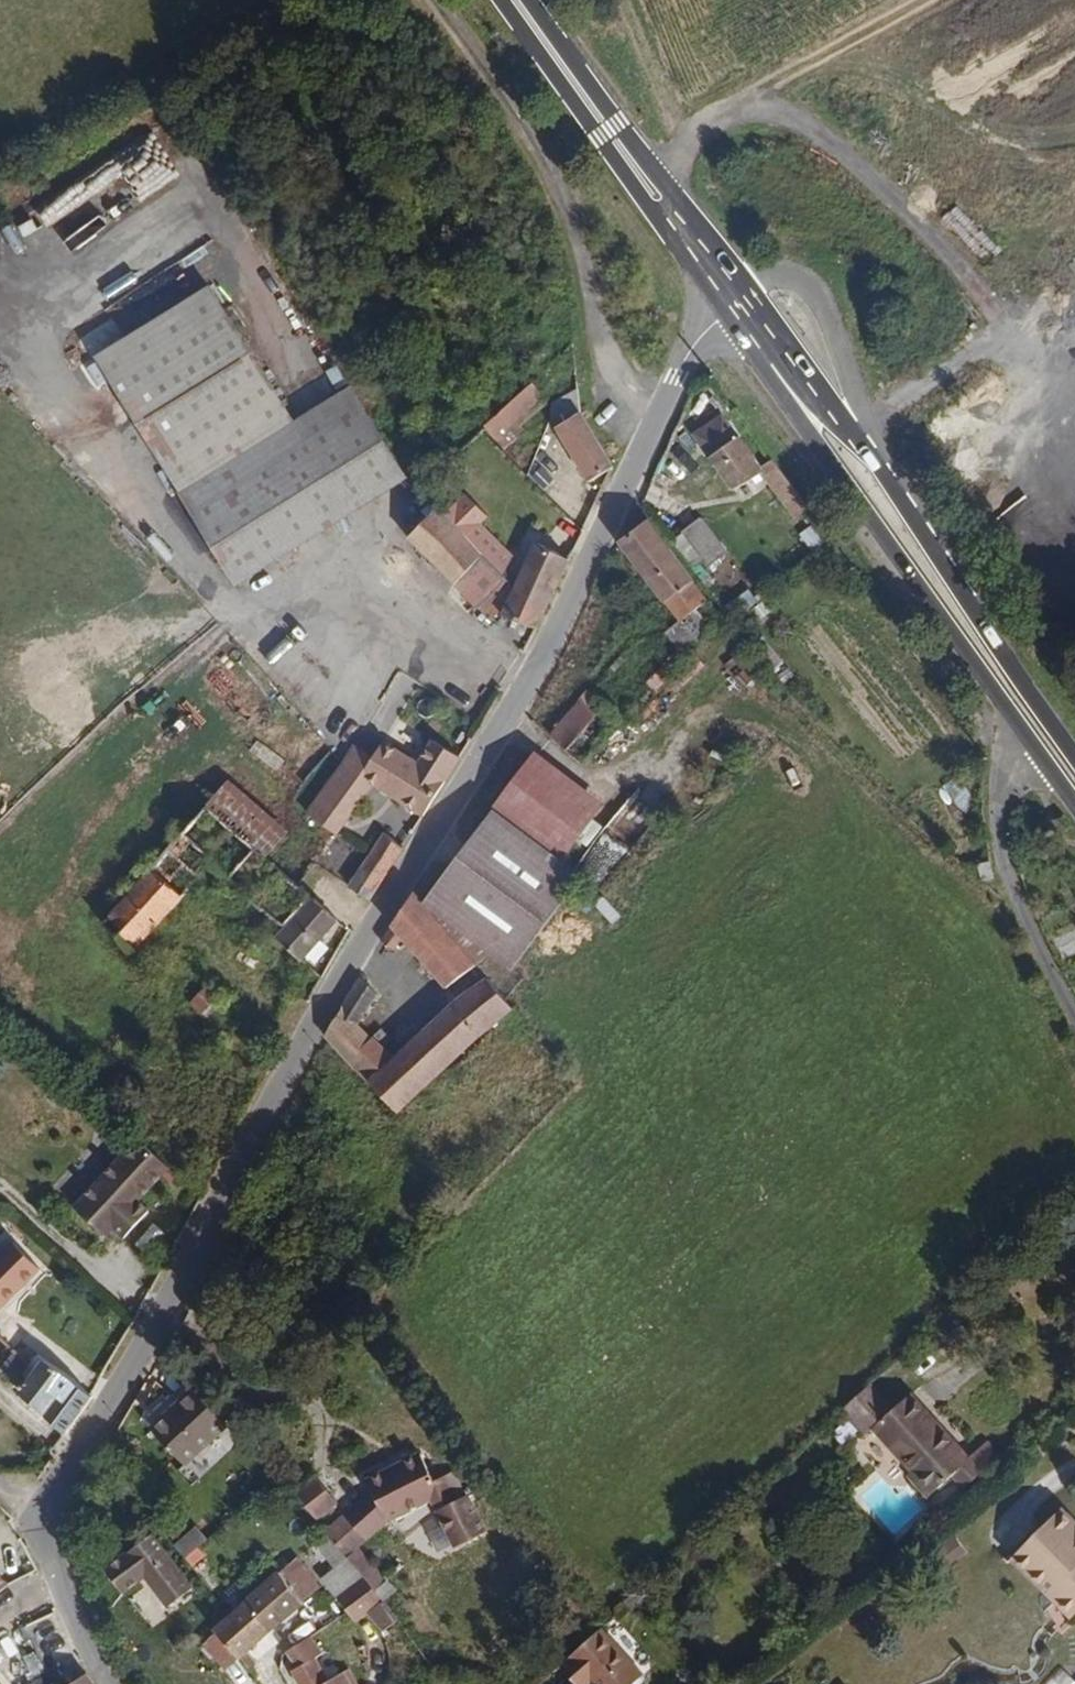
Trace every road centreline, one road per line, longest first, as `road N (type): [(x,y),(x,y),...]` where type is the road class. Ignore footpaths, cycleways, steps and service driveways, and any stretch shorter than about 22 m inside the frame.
road 1 (residential): [(111,1683),(82,1639),(49,1548),(42,1522),(48,1500),(181,1277),(293,1054),(520,694),(697,332),(722,306)]
road 2 (primary): [(1074,755),(748,285)]
road 3 (primary): [(722,306),(1027,729)]
road 4 (track): [(674,165),(715,121),(760,110),(804,120),(956,256),(1052,386)]
road 5 (primary): [(515,0),(722,306)]
road 6 (primary): [(748,285),(515,0)]
road 7 (residential): [(1074,1000),(1007,849),(1008,798),(1027,729)]
road 8 (track): [(619,0),(674,165),(642,191)]
road 9 (track): [(674,165),(743,0)]

